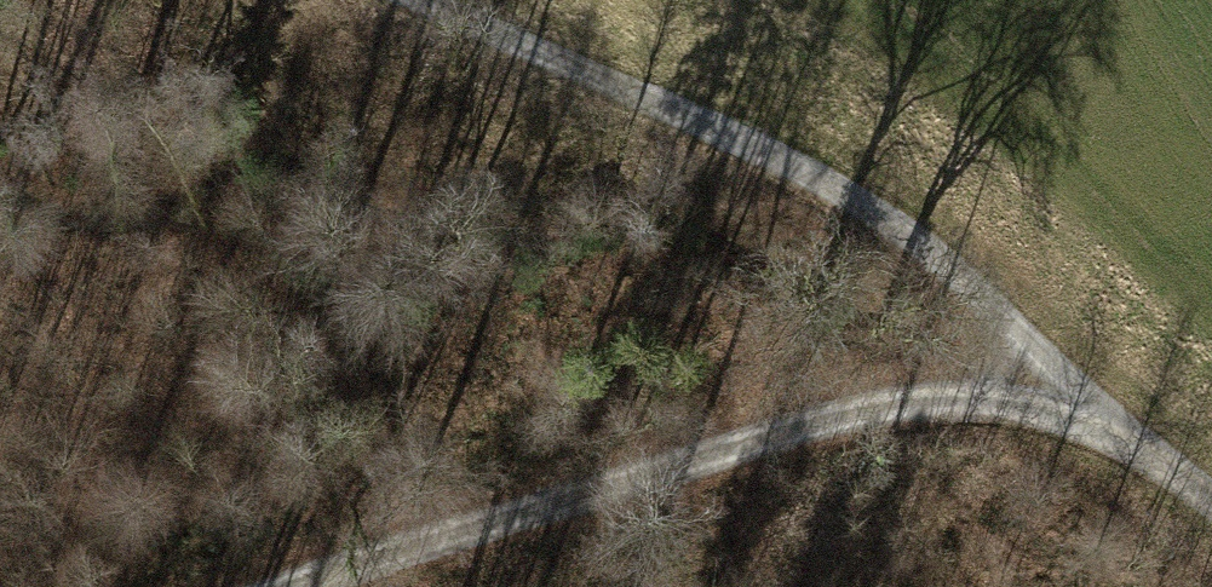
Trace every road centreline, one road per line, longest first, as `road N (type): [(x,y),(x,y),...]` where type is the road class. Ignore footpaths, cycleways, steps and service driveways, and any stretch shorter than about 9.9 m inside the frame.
road 1 (track): [(281,586),(773,433),(1065,381)]
road 2 (track): [(434,0),(841,194),(1065,381)]
road 3 (track): [(1065,381),(1211,504)]

